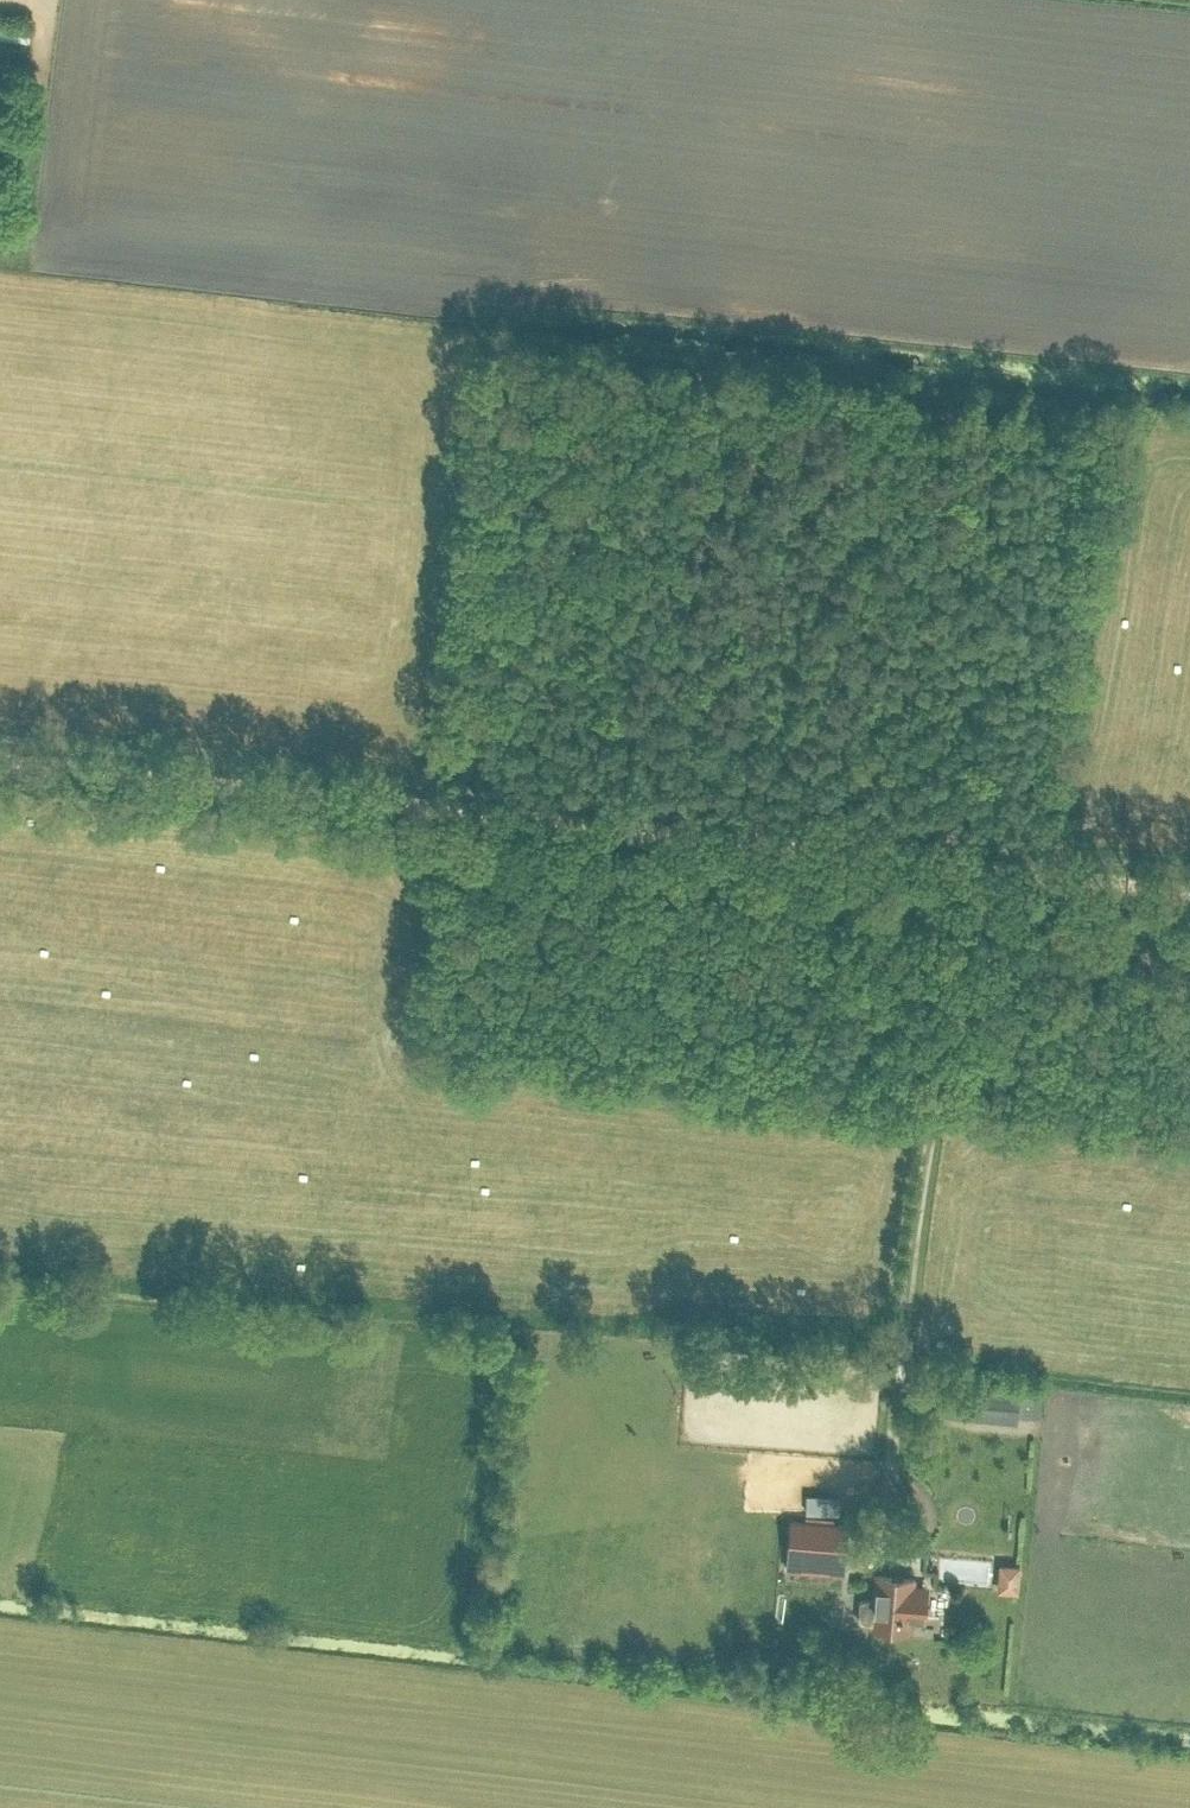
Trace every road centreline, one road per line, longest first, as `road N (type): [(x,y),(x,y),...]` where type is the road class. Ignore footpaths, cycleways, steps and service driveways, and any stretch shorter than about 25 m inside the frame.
road 1 (track): [(0,761),(1189,889)]

